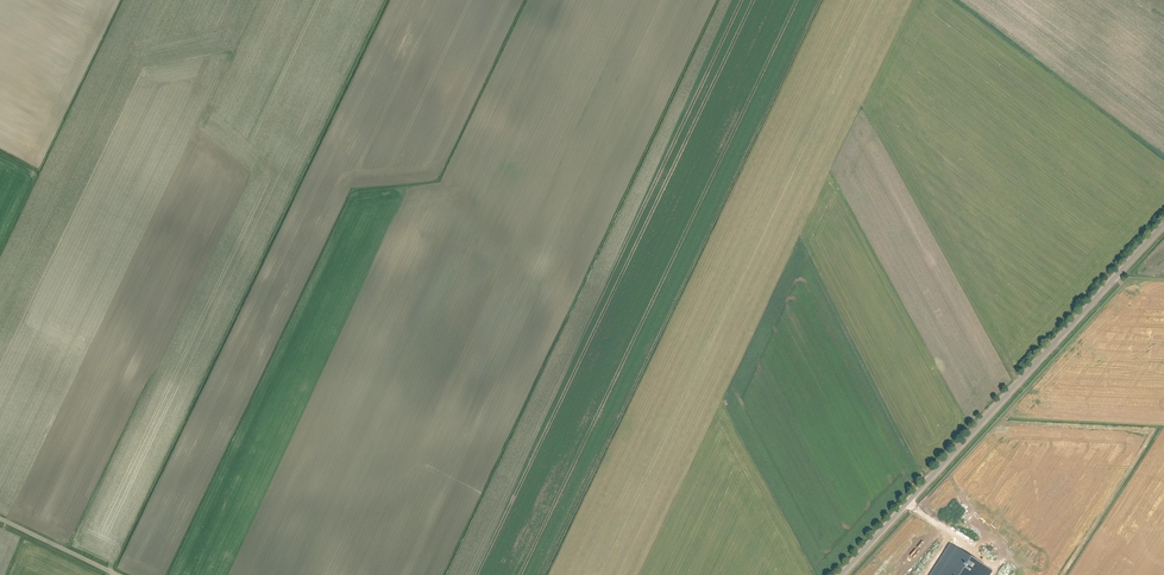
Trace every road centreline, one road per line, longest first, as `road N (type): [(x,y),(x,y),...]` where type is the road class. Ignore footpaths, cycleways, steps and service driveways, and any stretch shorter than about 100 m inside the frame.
road 1 (unclassified): [(1163,225),(842,574)]
road 2 (unclassified): [(114,574),(0,520)]

